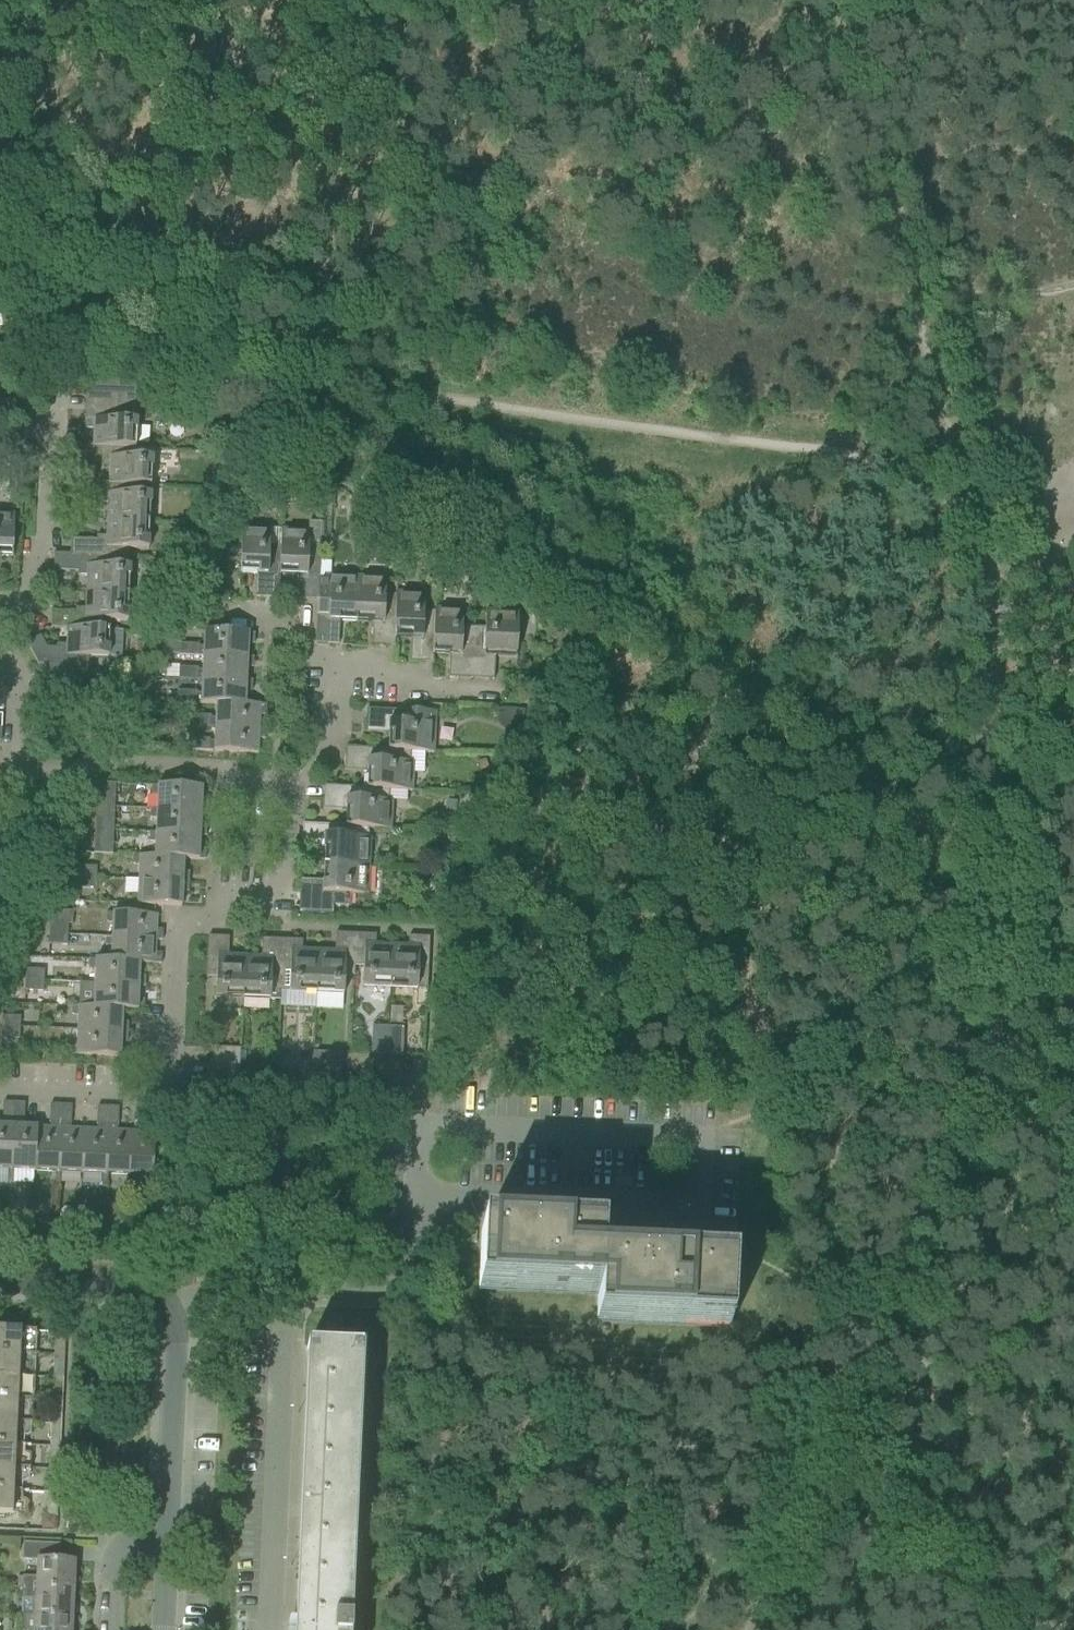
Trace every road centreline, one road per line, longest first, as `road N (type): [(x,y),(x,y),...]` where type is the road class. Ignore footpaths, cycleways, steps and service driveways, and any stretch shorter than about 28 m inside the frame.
road 1 (track): [(1001,801),(999,897),(980,1011),(930,1213),(829,1485)]
road 2 (residential): [(0,1085),(156,1080),(180,925),(201,906),(265,899),(281,881),(287,776)]
road 3 (unclassified): [(175,1313),(220,1283),(365,1288),(400,1257),(416,1082),(401,1070),(347,1068)]
road 4 (track): [(971,537),(892,195)]
road 5 (track): [(1001,801),(971,537)]
road 6 (track): [(829,1485),(989,1577),(1051,1629)]
road 7 (residential): [(0,617),(21,612),(39,593),(48,554),(72,510),(69,438)]
road 8 (tertiary): [(161,1521),(175,1313)]
road 9 (track): [(892,195),(836,0)]
road 10 (residential): [(340,690),(378,680),(537,686)]
road 11 (residential): [(287,776),(206,758),(95,749)]
road 12 (tertiary): [(175,1313),(151,1283),(0,1275)]
road 13 (track): [(829,1485),(767,1629)]
road 14 (residential): [(112,1629),(115,1556),(161,1521)]
road 15 (residential): [(66,866),(95,749)]
road 16 (residential): [(340,690),(296,625),(256,615)]
road 17 (residential): [(287,776),(329,765),(340,690)]

